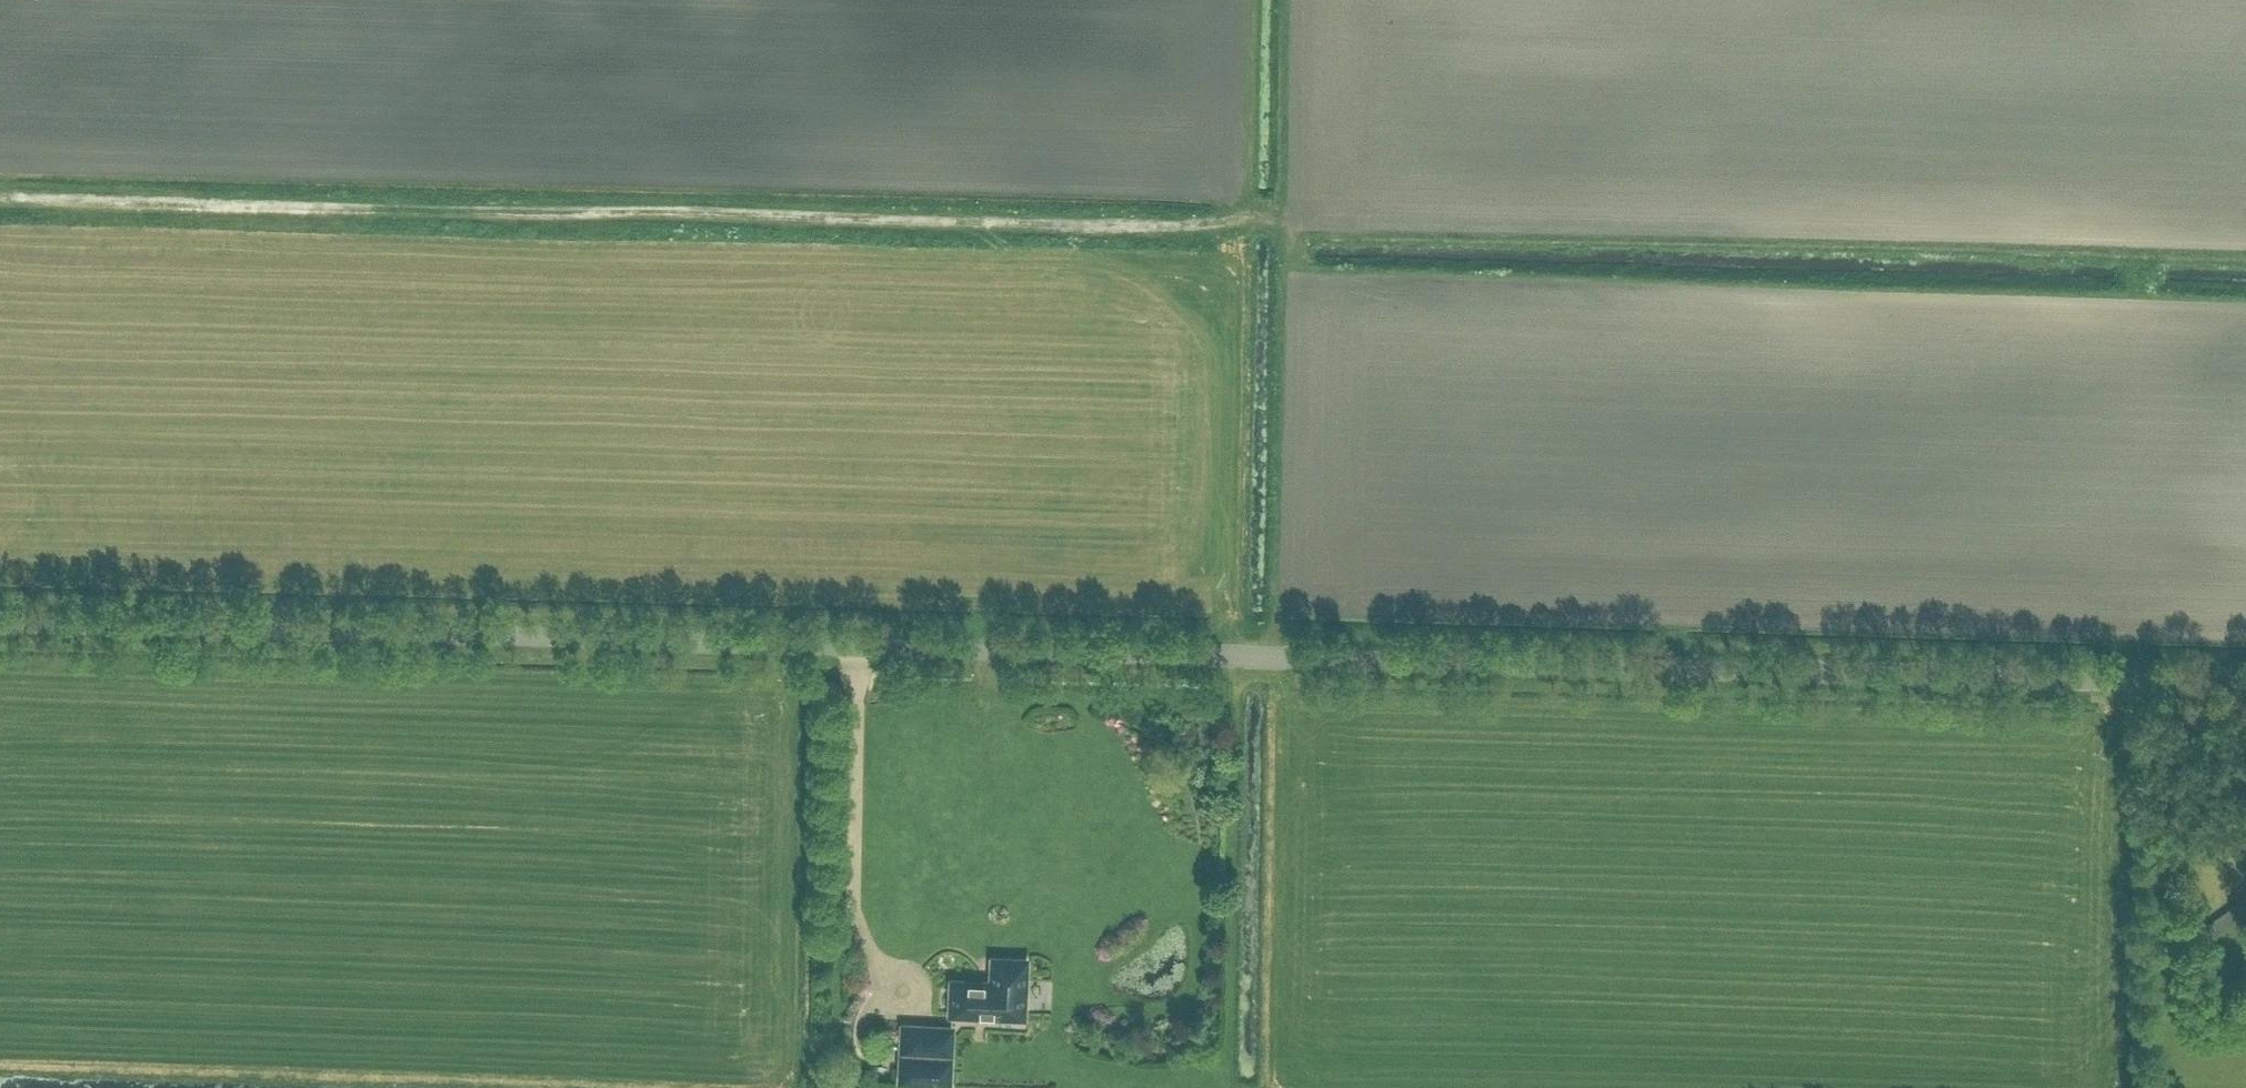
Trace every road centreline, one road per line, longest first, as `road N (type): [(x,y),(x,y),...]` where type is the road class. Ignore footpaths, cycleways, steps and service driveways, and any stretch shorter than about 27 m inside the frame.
road 1 (unclassified): [(2245,677),(815,628),(0,625)]

